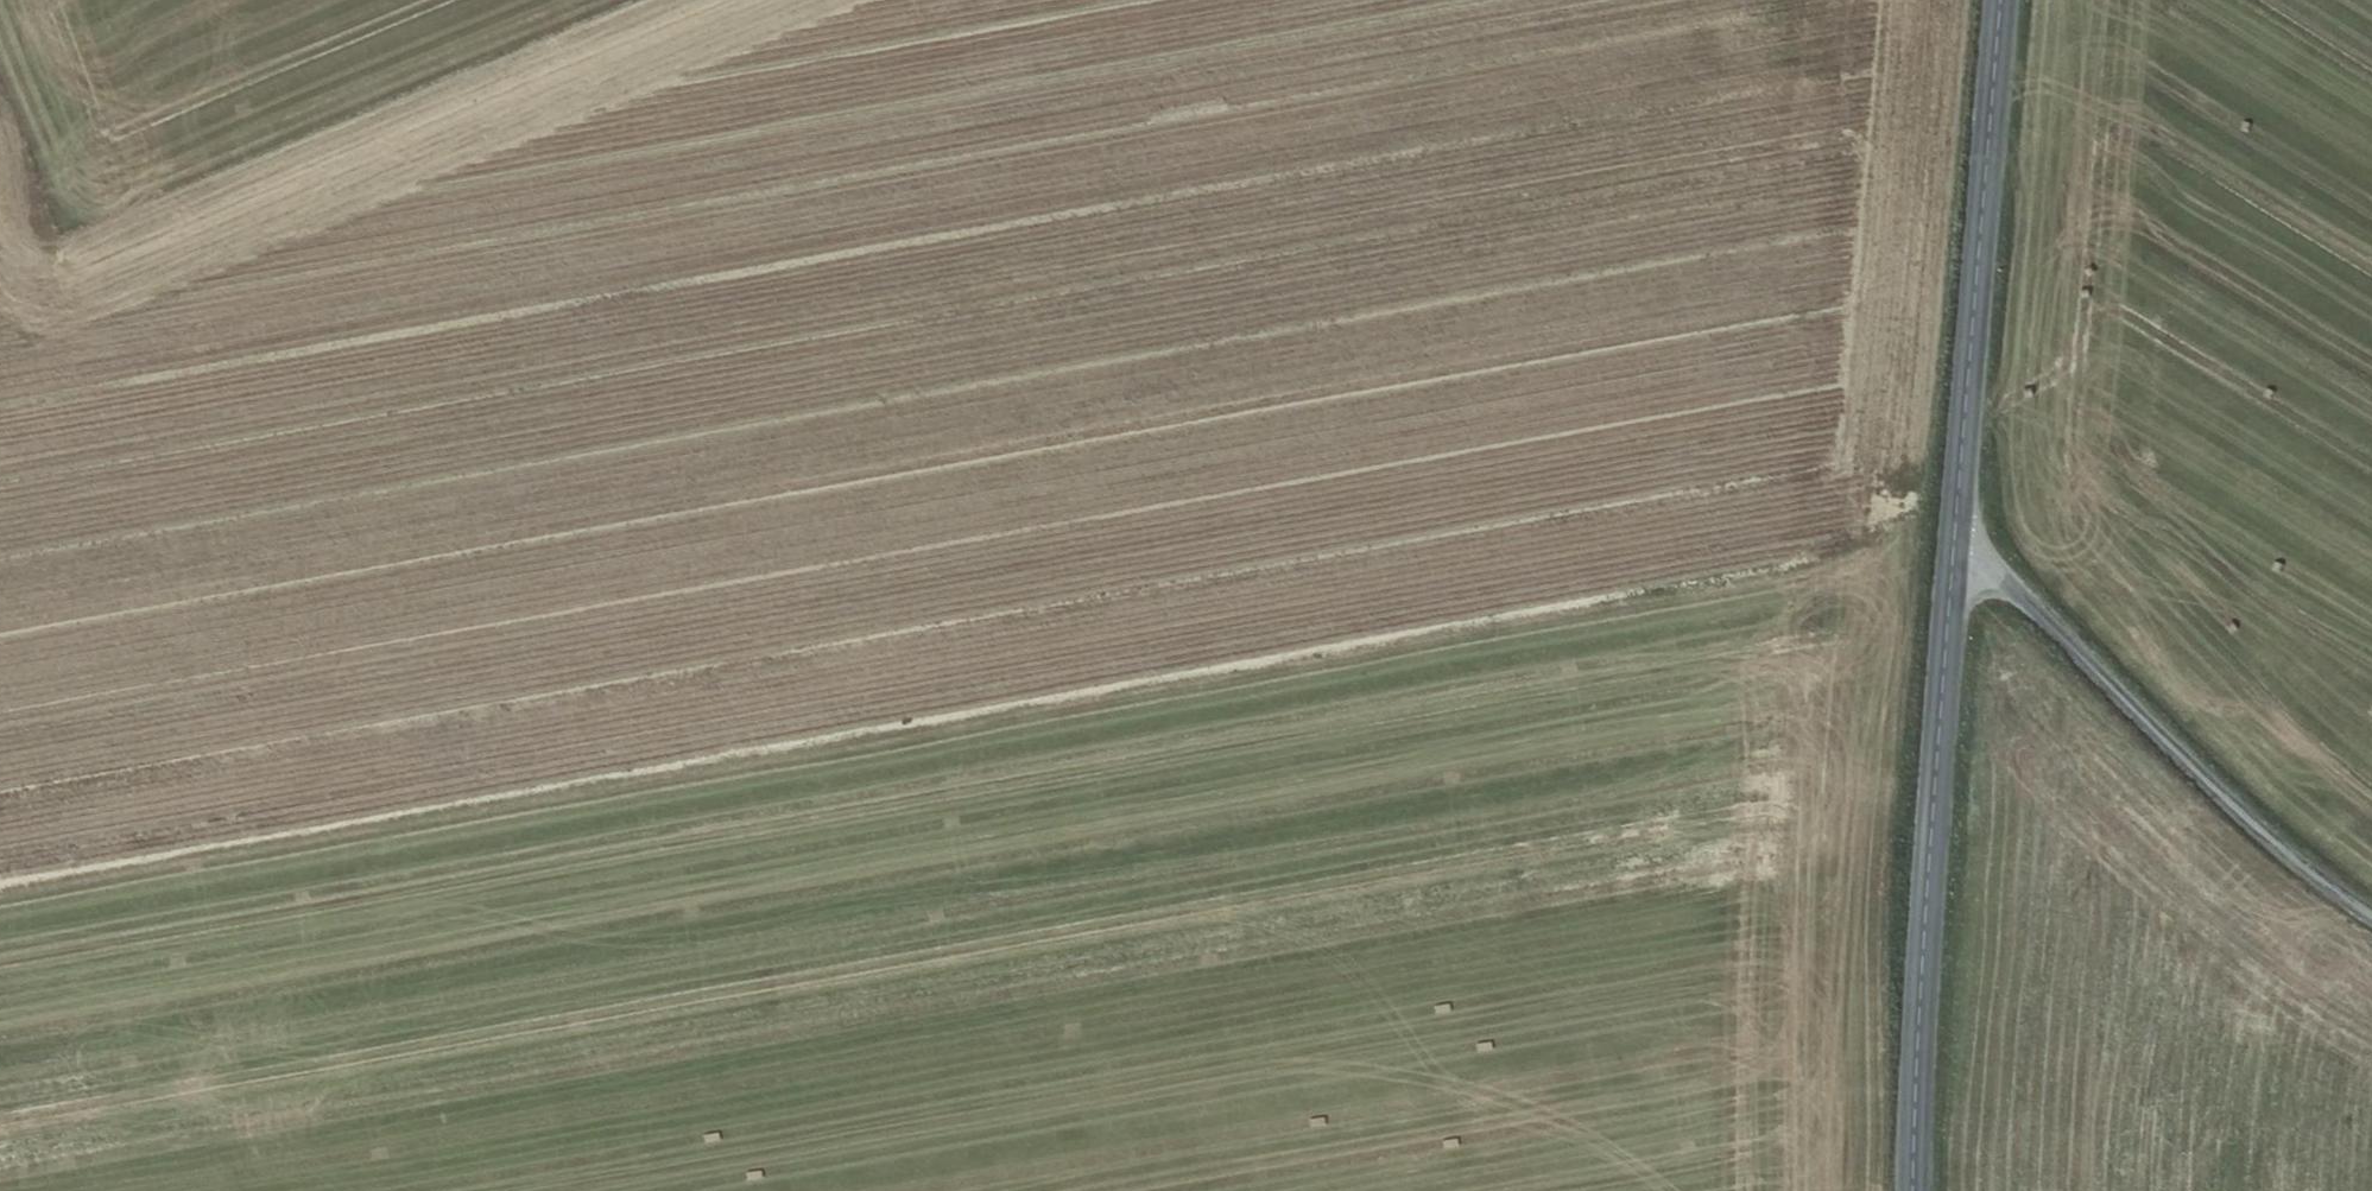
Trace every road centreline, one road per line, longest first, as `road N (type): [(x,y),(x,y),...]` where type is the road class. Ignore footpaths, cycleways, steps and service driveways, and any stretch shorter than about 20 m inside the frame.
road 1 (tertiary): [(1951,551),(1914,1190)]
road 2 (unclassified): [(1951,551),(2292,861),(2371,914)]
road 3 (tertiary): [(2000,0),(1951,551)]

